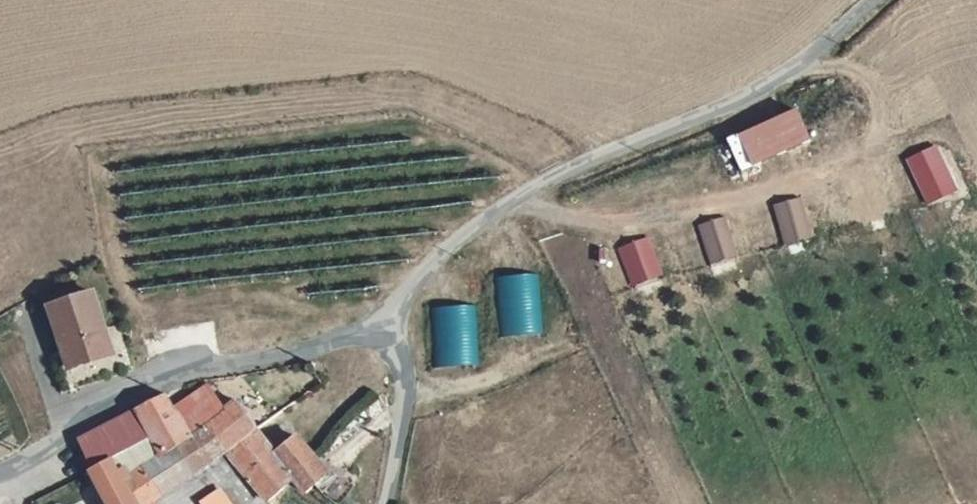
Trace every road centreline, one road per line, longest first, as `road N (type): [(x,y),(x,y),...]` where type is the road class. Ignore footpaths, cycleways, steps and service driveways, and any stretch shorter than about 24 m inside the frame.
road 1 (unclassified): [(879,0),(792,77),(533,192),(425,272),(385,330)]
road 2 (unclassified): [(385,330),(151,382),(86,415),(40,459),(0,474)]
road 3 (unclassified): [(384,503),(402,367),(385,330)]

